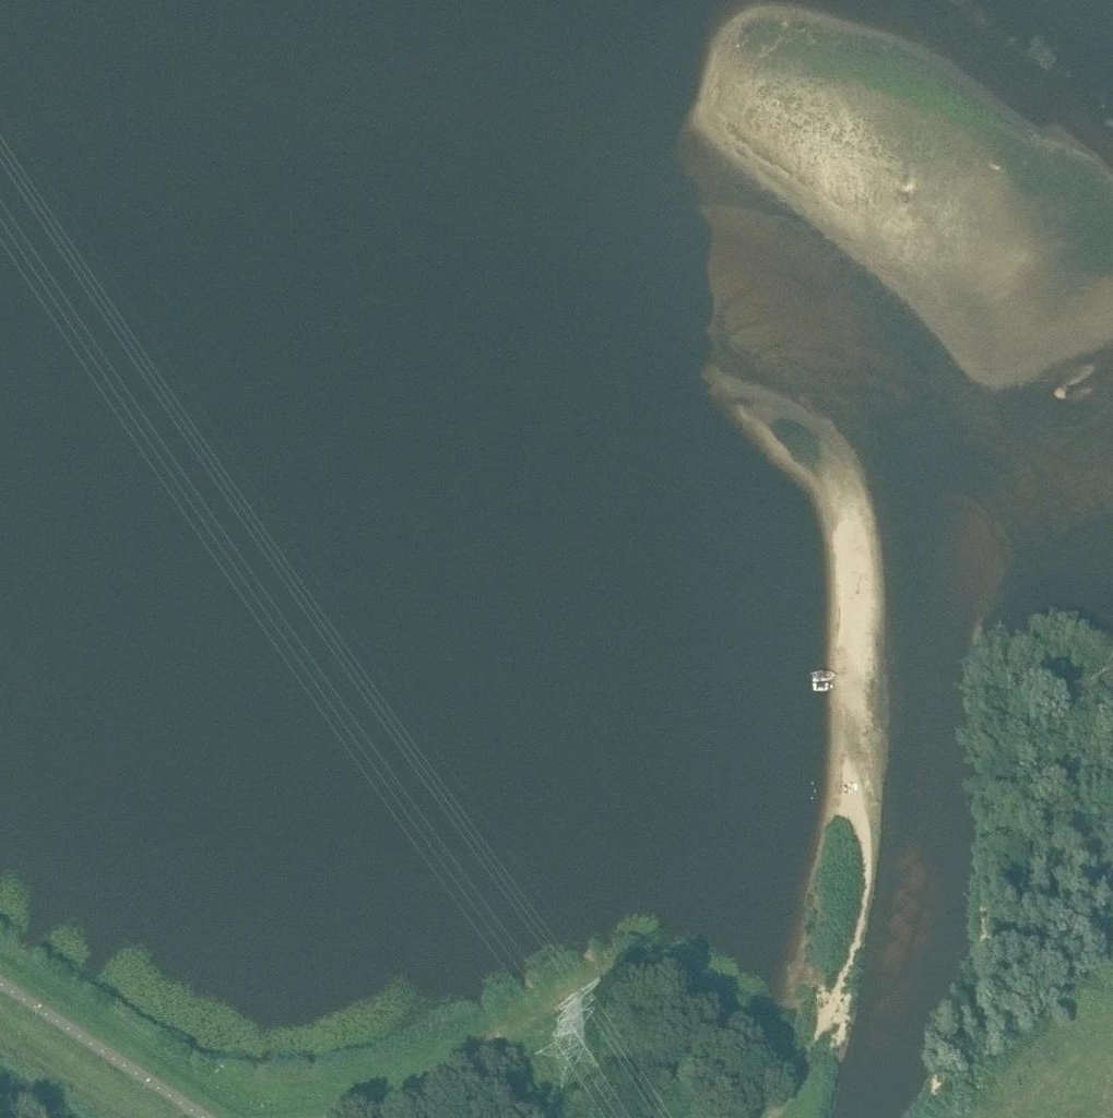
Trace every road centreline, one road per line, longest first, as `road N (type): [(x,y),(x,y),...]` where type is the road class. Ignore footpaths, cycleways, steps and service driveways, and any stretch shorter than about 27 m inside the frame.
road 1 (track): [(352,1117),(379,1110),(543,1006),(614,980),(673,995),(777,1067),(791,1109),(785,1117)]
road 2 (track): [(0,1042),(118,1117)]

